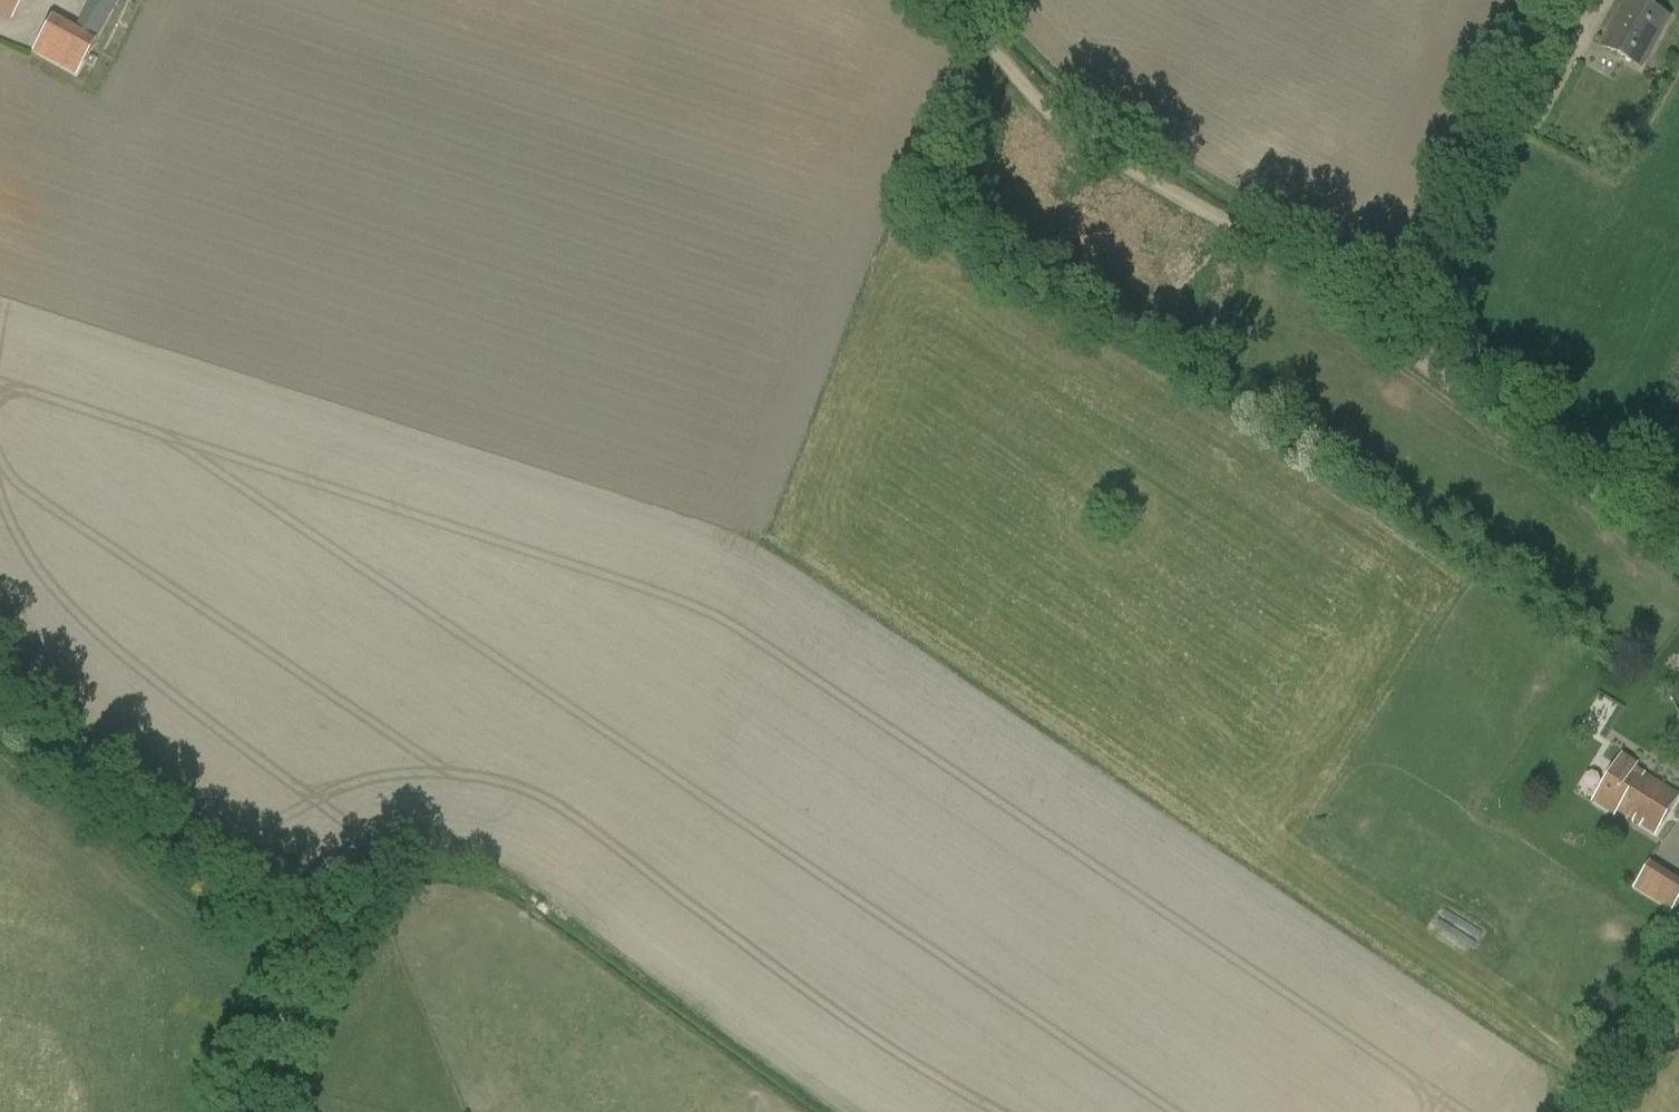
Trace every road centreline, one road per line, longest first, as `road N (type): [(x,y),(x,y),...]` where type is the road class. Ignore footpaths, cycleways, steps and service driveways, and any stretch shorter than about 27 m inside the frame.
road 1 (track): [(1678,574),(1422,365),(1025,100),(934,0)]
road 2 (track): [(248,1111),(320,927),(0,675)]
road 3 (unclassified): [(1584,1111),(1678,991)]

